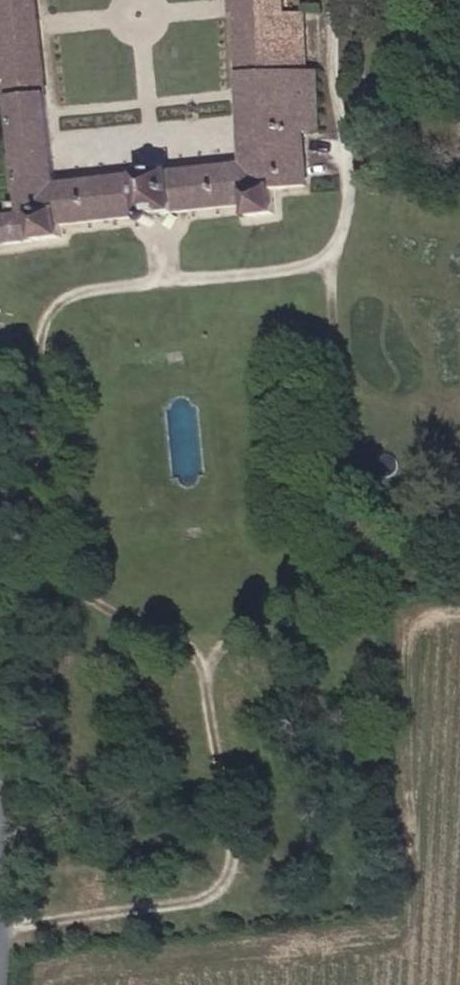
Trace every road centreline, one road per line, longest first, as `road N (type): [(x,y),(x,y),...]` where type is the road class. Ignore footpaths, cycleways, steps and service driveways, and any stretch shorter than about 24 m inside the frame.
road 1 (track): [(349,184),(340,241),(326,261),(83,292),(46,315),(41,344),(64,549),(85,585),(117,614),(212,649),(237,862),(230,888),(187,908),(4,926)]
road 2 (track): [(212,649),(246,635),(347,558),(358,524),(326,261)]

